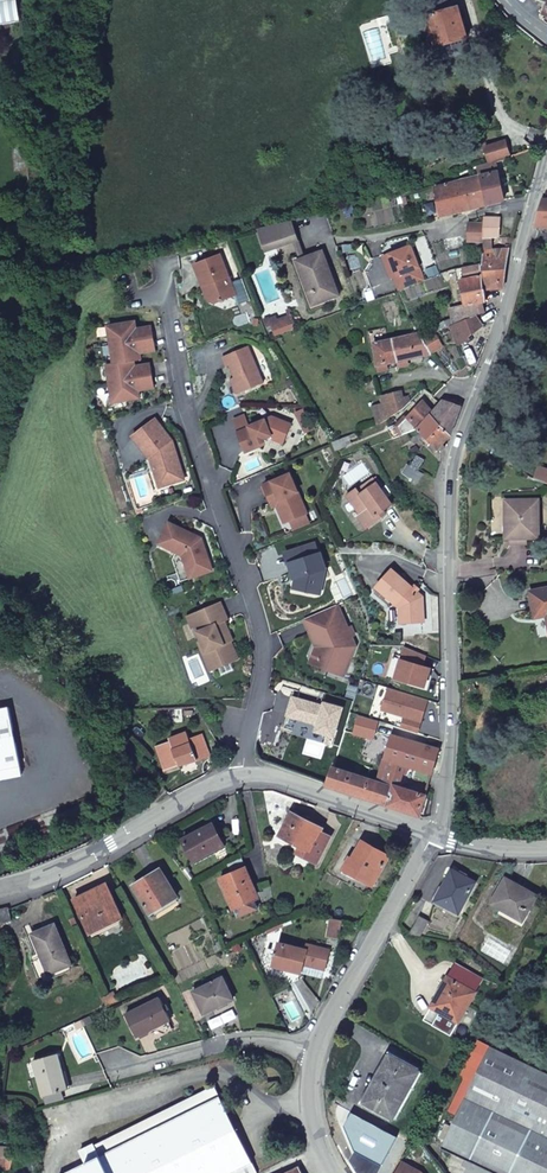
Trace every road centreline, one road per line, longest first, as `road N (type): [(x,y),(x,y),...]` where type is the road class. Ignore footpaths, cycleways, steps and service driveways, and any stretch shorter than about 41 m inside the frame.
road 1 (residential): [(436,833),(452,726),(450,476),(546,157)]
road 2 (residential): [(162,264),(186,409),(266,626),(248,777)]
road 3 (residential): [(0,891),(105,852),(217,785),(248,777)]
road 4 (residential): [(314,1048),(436,833)]
road 5 (residential): [(118,1072),(246,1036),(314,1048)]
road 6 (residential): [(248,777),(273,776),(436,833)]
road 7 (residential): [(338,1172),(318,1142),(306,1087),(314,1048)]

